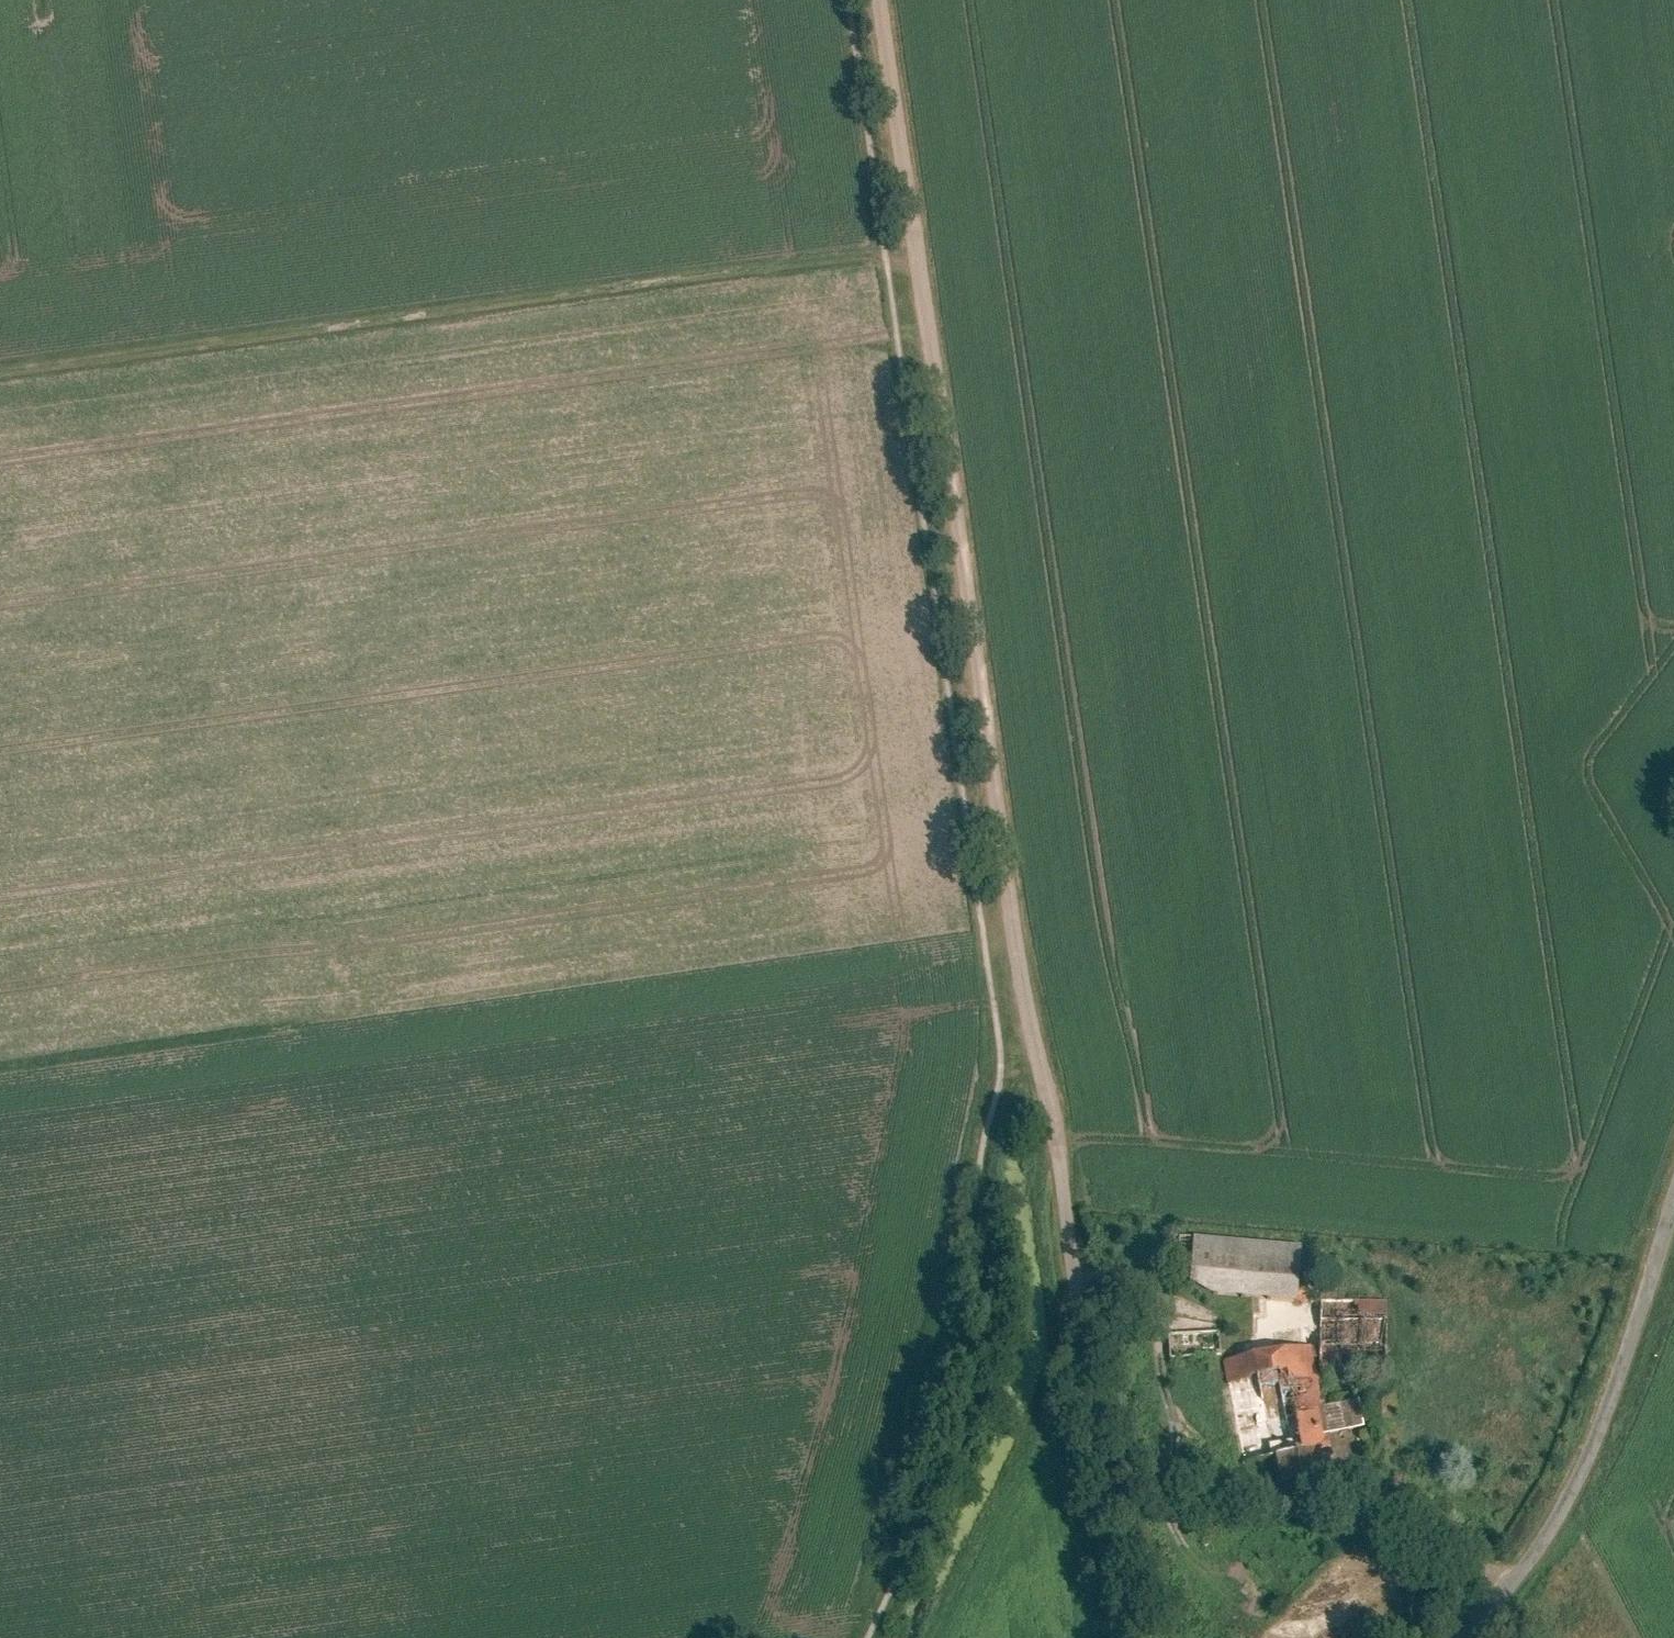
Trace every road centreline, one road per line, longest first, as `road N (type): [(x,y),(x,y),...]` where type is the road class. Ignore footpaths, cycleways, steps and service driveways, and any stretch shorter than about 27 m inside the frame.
road 1 (track): [(879,0),(1020,975),(1056,1127),(1127,1637)]
road 2 (unclassified): [(1673,1215),(1585,1455),(1532,1554),(1459,1637)]

